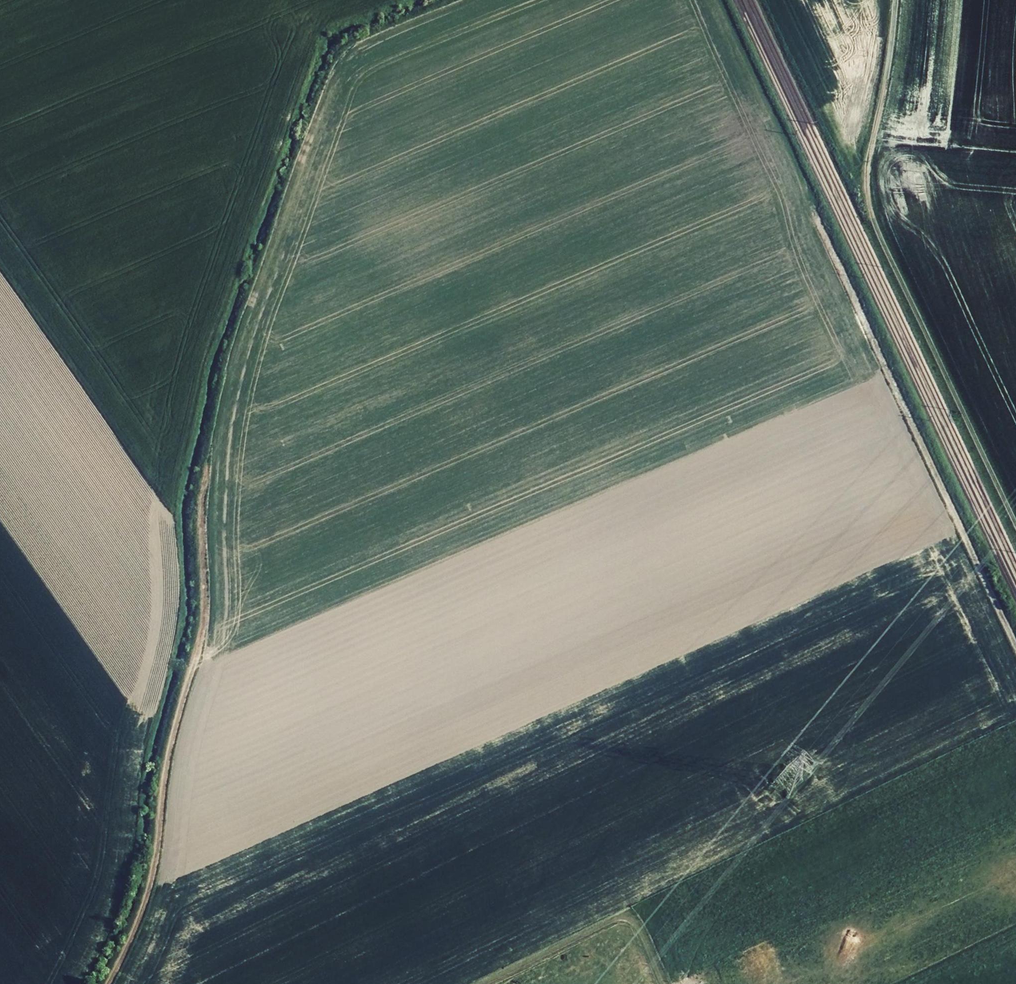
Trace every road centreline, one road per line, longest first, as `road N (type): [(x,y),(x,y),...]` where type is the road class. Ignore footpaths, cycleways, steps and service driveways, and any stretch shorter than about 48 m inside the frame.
road 1 (track): [(896,0),(866,174),(872,218),(1015,527)]
road 2 (track): [(887,371),(1015,646)]

